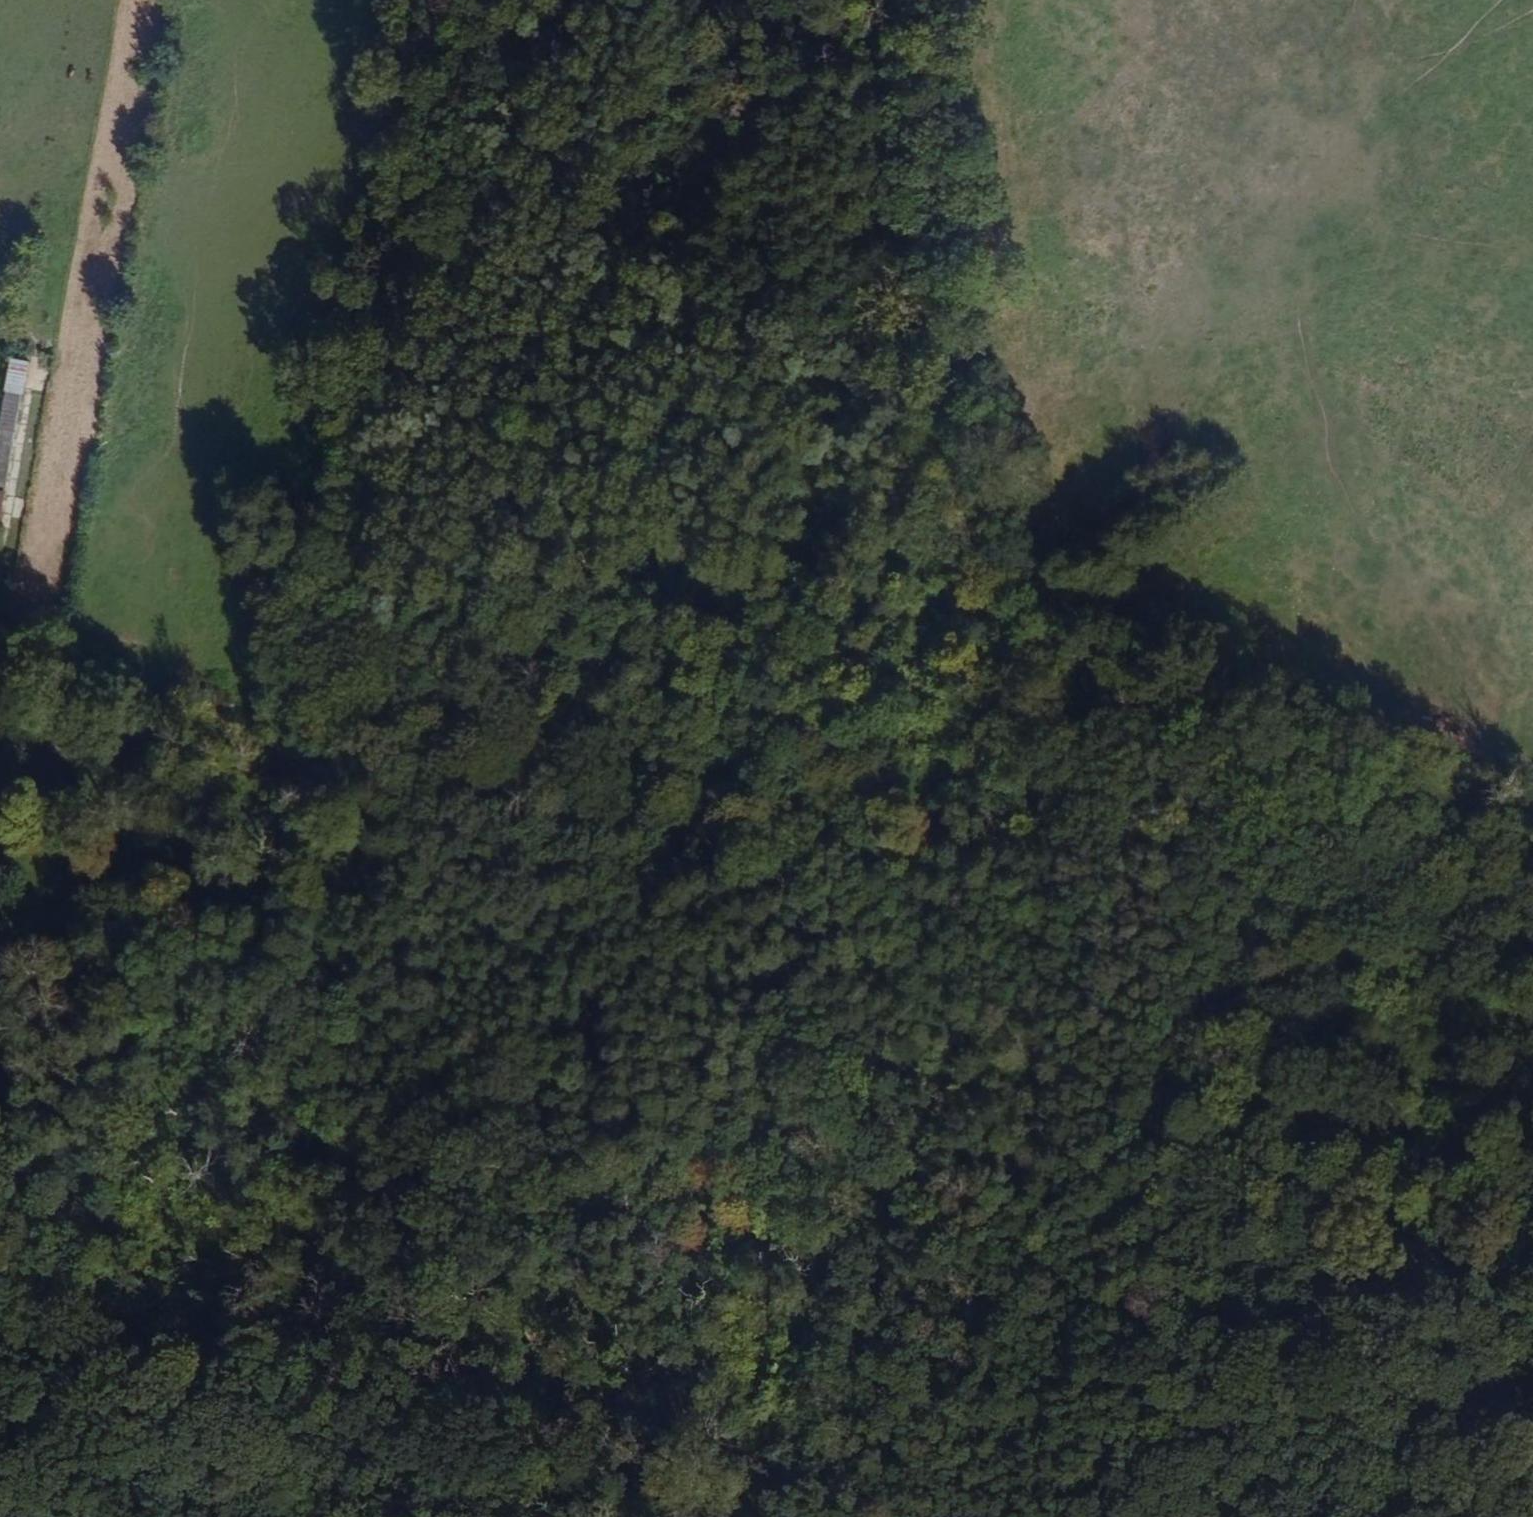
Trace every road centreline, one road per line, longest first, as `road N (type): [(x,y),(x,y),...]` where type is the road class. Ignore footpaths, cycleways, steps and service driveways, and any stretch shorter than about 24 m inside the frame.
road 1 (track): [(1532,831),(1485,783),(1452,778),(1237,803),(728,827),(636,820),(385,770),(105,679),(0,631)]

